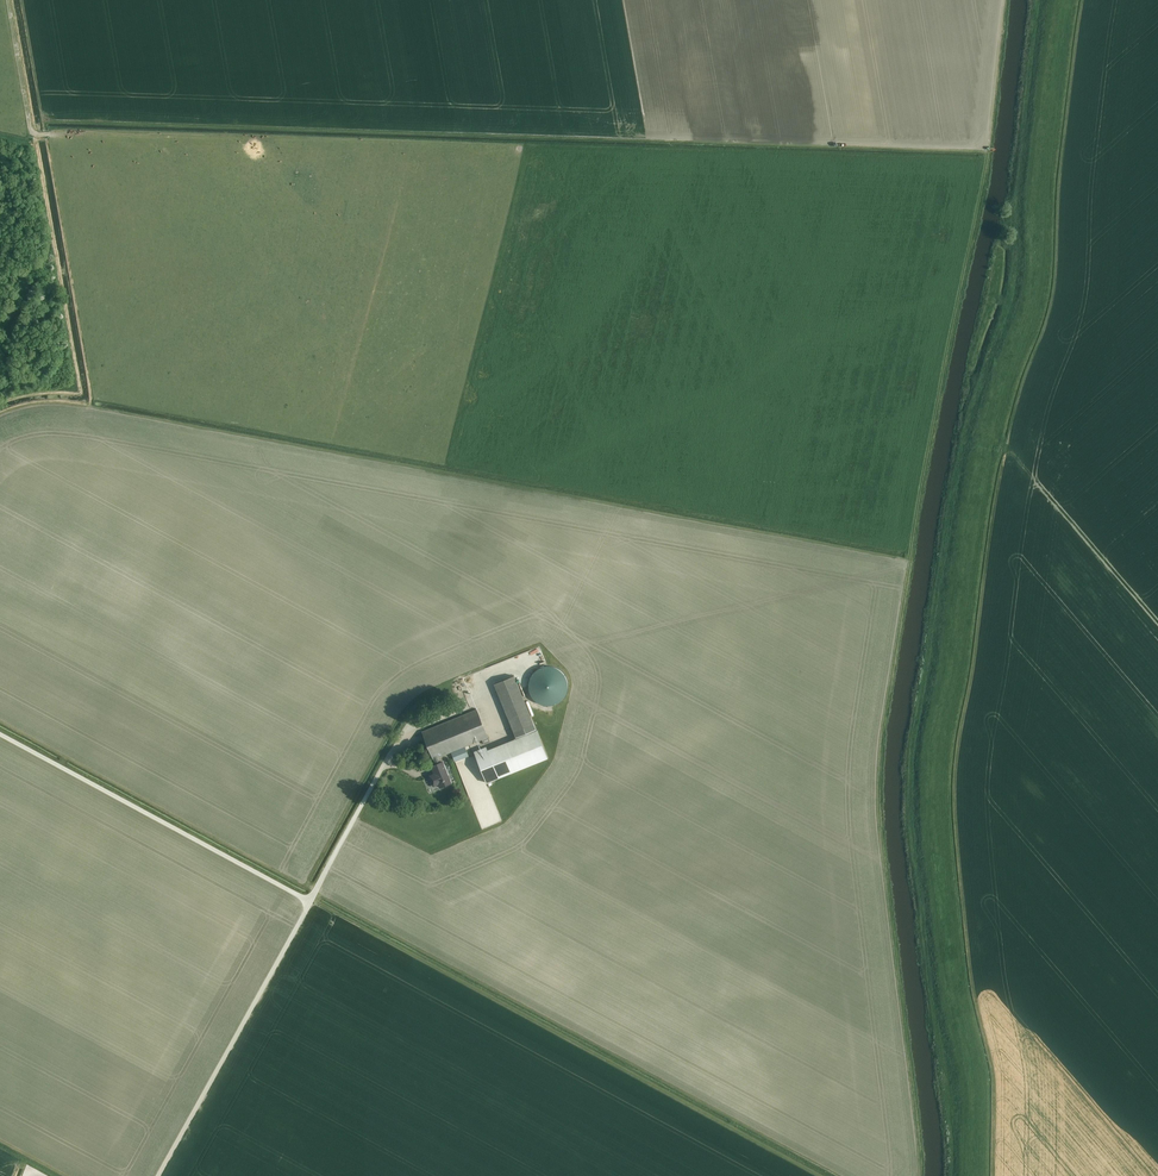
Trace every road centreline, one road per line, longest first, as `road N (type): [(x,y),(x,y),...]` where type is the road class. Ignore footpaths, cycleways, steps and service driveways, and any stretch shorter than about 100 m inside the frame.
road 1 (residential): [(396,741),(310,901),(0,734)]
road 2 (track): [(1007,451),(1157,622)]

